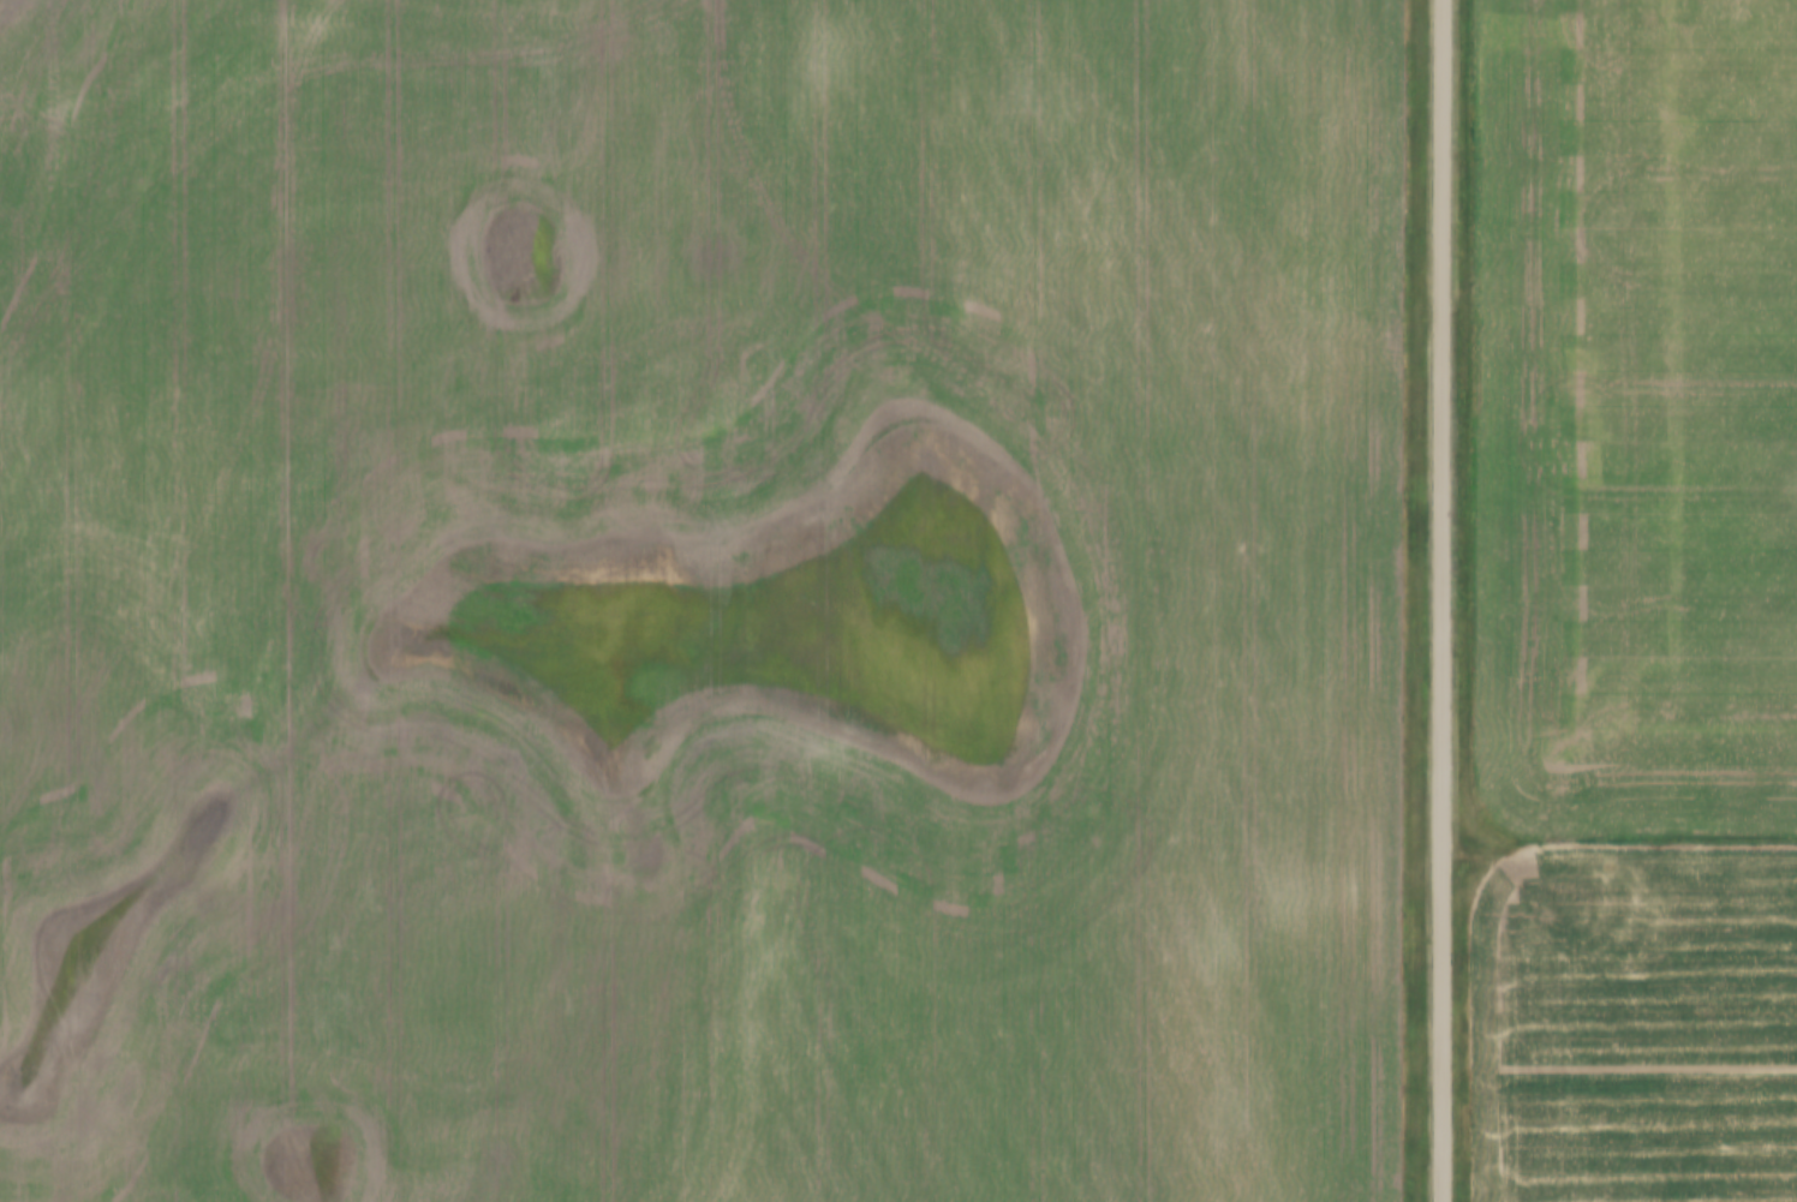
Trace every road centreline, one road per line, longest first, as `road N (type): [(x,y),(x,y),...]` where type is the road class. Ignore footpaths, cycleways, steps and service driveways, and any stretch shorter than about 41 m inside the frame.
road 1 (residential): [(1447,1201),(1445,0)]

